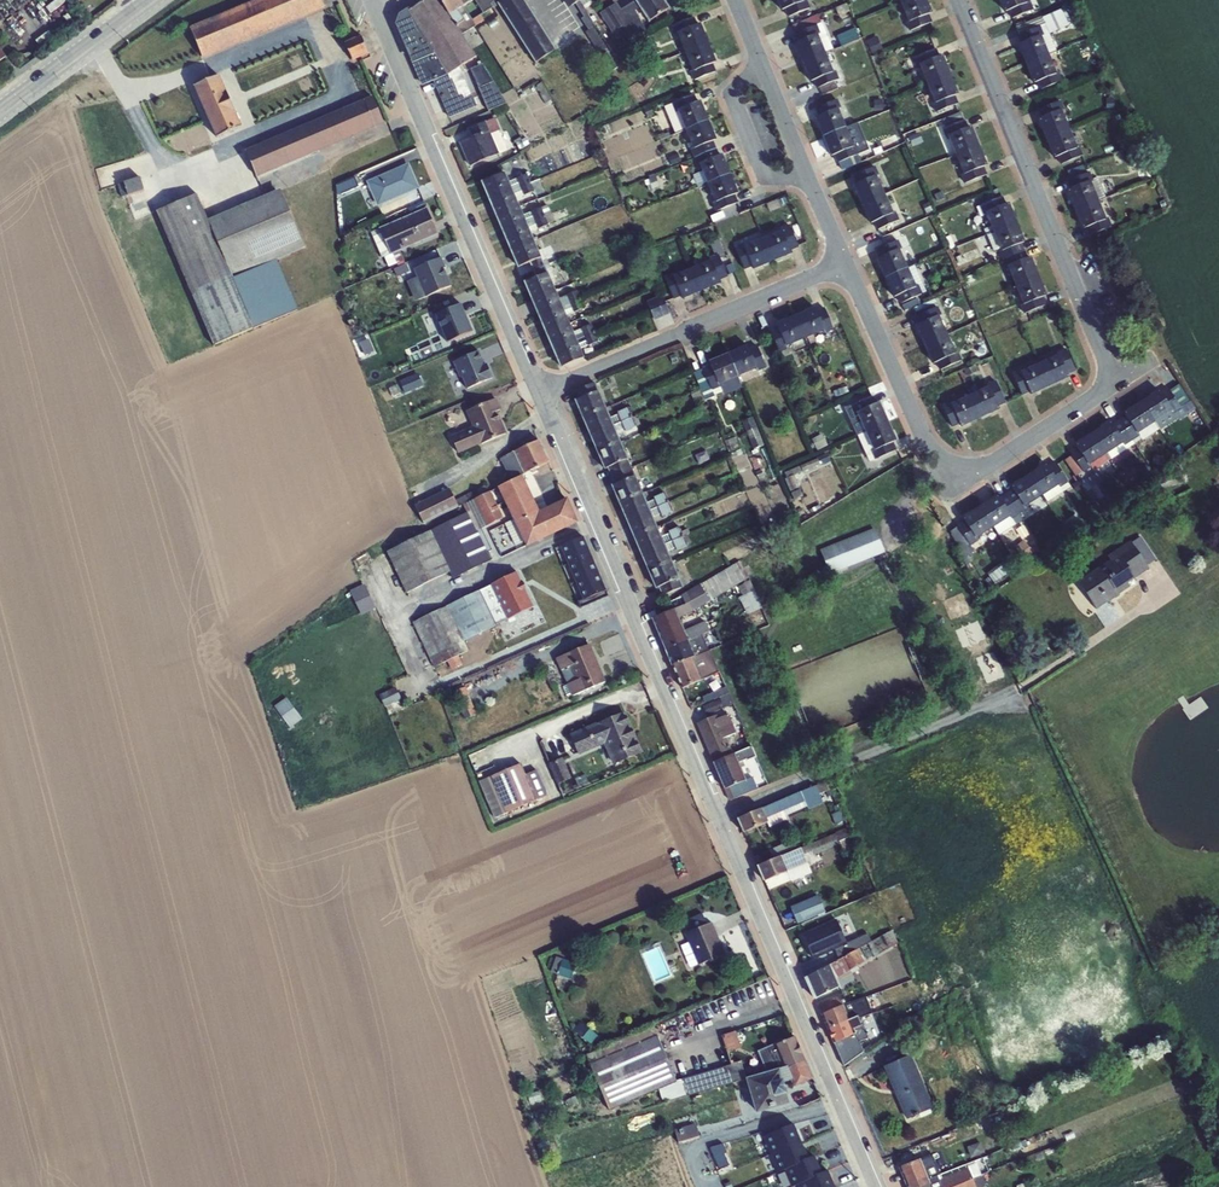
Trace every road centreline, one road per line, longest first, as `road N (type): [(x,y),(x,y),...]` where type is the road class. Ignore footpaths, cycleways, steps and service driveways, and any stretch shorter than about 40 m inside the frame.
road 1 (residential): [(881,1186),(540,393)]
road 2 (residential): [(540,393),(375,11)]
road 3 (residential): [(1114,384),(957,0)]
road 4 (residential): [(847,263),(918,424),(957,468),(995,460),(1114,384)]
road 5 (residential): [(540,393),(847,263)]
road 6 (secondary): [(0,111),(150,0)]
road 7 (residential): [(763,63),(730,94),(765,178),(809,172)]

